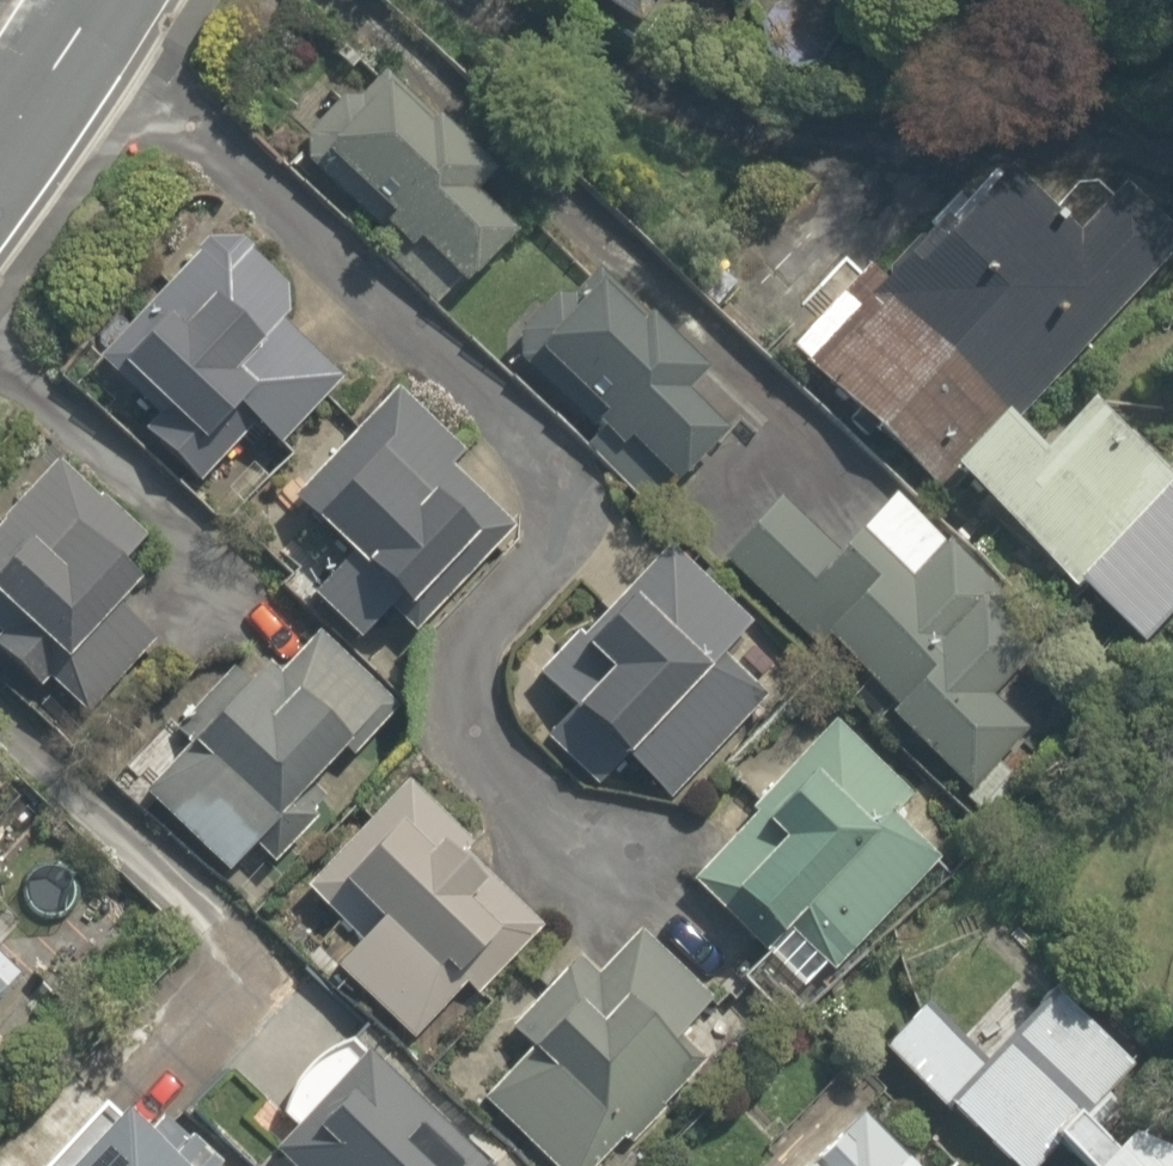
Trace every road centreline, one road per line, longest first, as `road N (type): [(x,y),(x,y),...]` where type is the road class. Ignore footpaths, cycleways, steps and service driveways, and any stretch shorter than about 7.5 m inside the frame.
road 1 (secondary): [(98,0),(0,147)]

